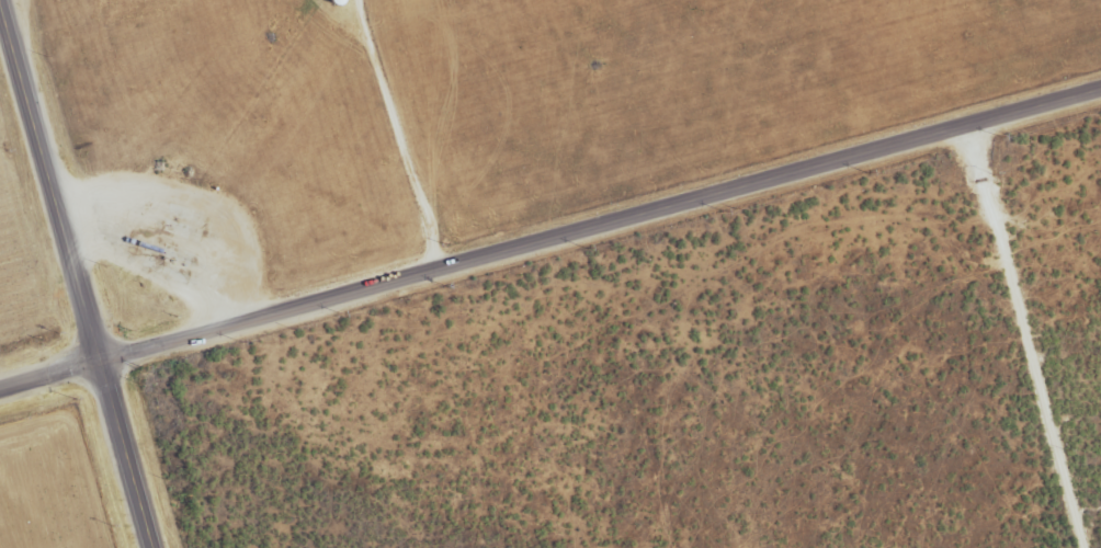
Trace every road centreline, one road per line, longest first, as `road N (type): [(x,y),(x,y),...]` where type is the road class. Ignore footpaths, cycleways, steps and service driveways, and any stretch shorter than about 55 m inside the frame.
road 1 (tertiary): [(1100,97),(0,395)]
road 2 (secondary): [(150,547),(0,8)]
road 3 (track): [(1087,547),(973,132)]
road 4 (track): [(440,276),(429,216),(370,49),(360,0)]

